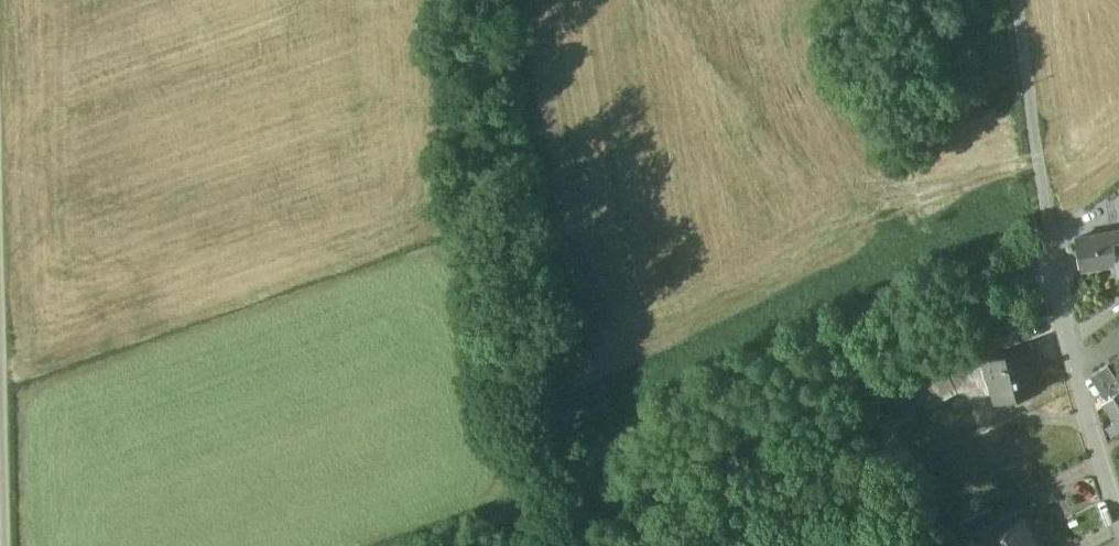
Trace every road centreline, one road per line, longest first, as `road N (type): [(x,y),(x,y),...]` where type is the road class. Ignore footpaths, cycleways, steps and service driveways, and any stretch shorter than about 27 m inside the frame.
road 1 (track): [(452,0),(504,372),(554,545)]
road 2 (residential): [(1020,0),(1064,300),(1118,517)]
road 3 (track): [(0,404),(3,545)]

